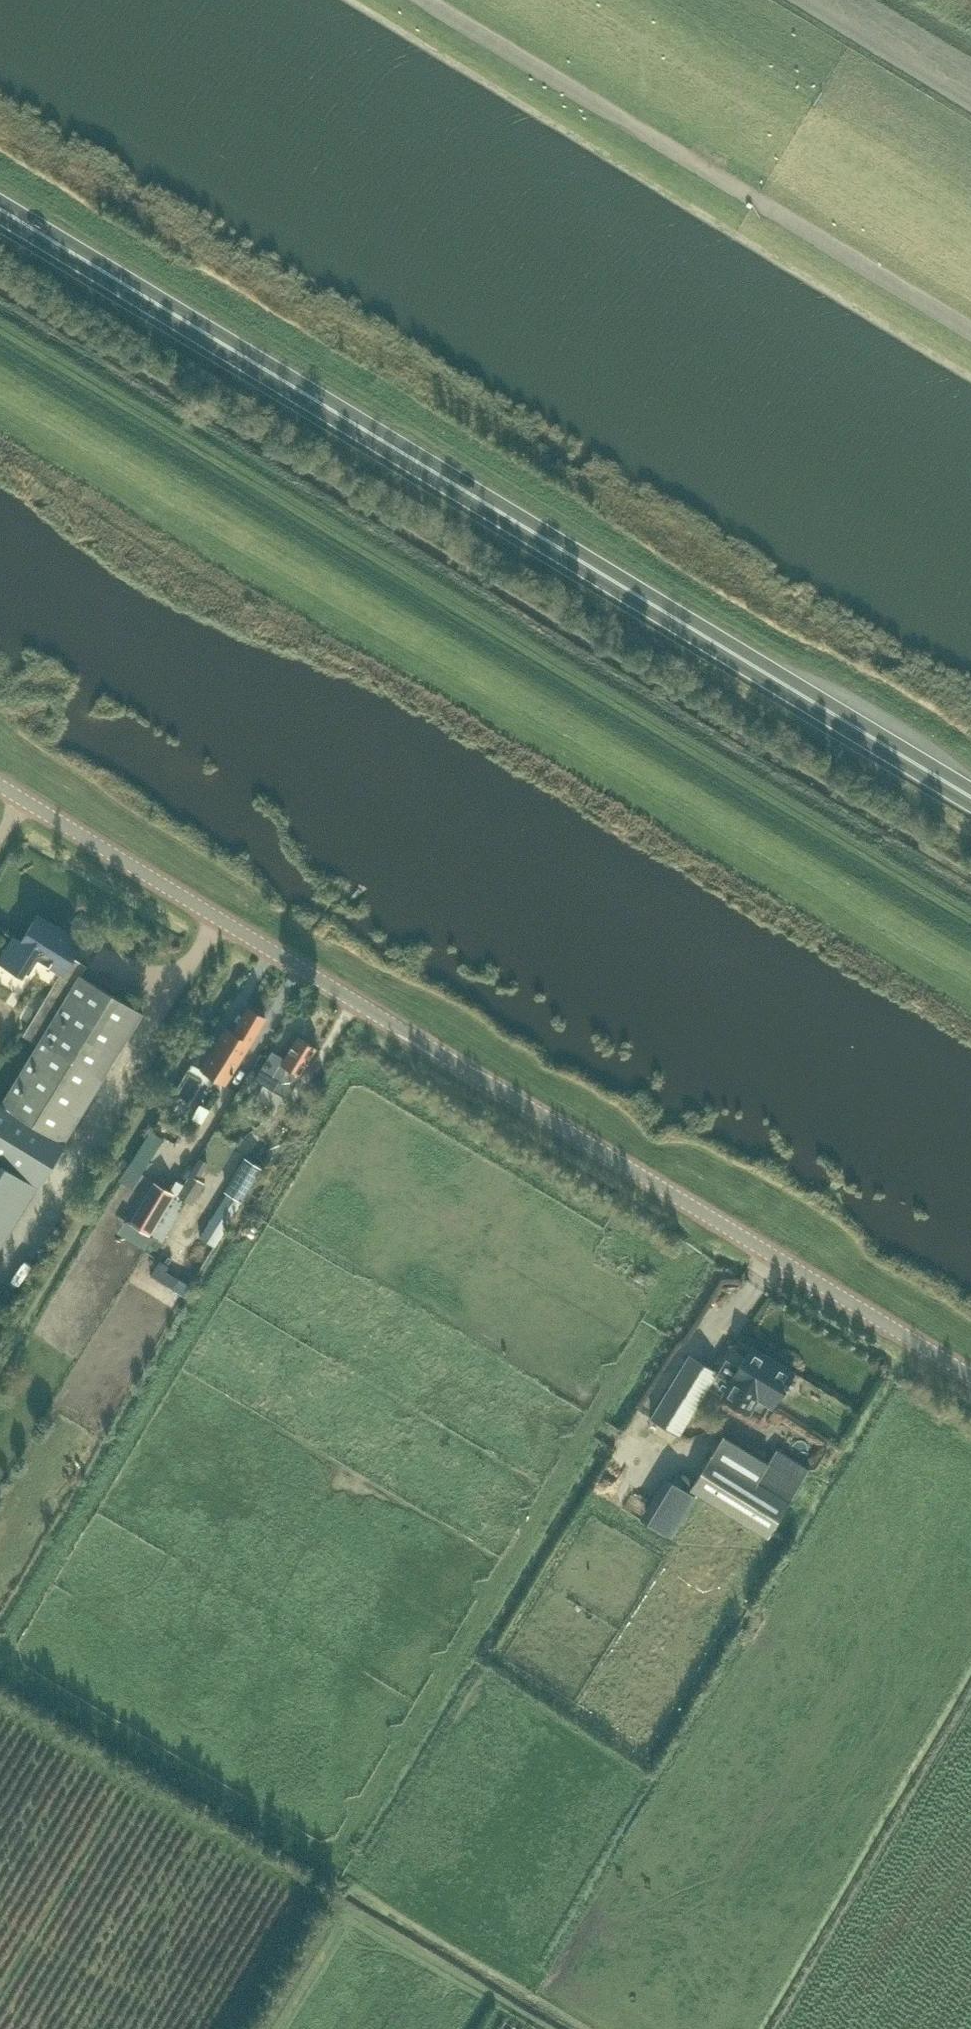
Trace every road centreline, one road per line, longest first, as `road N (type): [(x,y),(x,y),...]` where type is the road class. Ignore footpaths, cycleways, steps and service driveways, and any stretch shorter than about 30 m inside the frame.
road 1 (unclassified): [(970,1375),(0,785)]
road 2 (primary): [(970,797),(0,210)]

